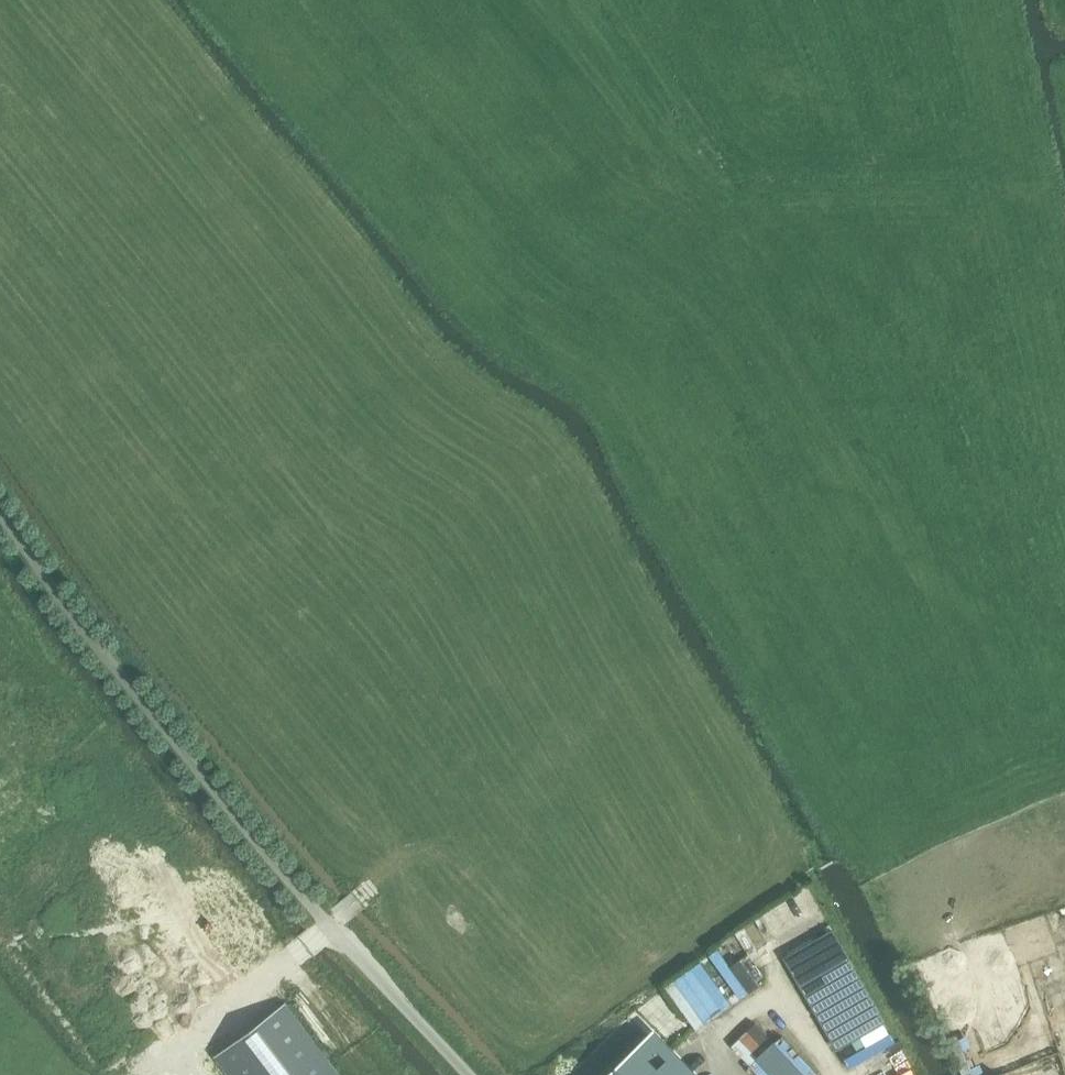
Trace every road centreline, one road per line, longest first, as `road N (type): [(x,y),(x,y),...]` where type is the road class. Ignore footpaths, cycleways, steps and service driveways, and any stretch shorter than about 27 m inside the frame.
road 1 (track): [(192,1074),(174,1051),(346,921)]
road 2 (track): [(124,1074),(0,913)]

